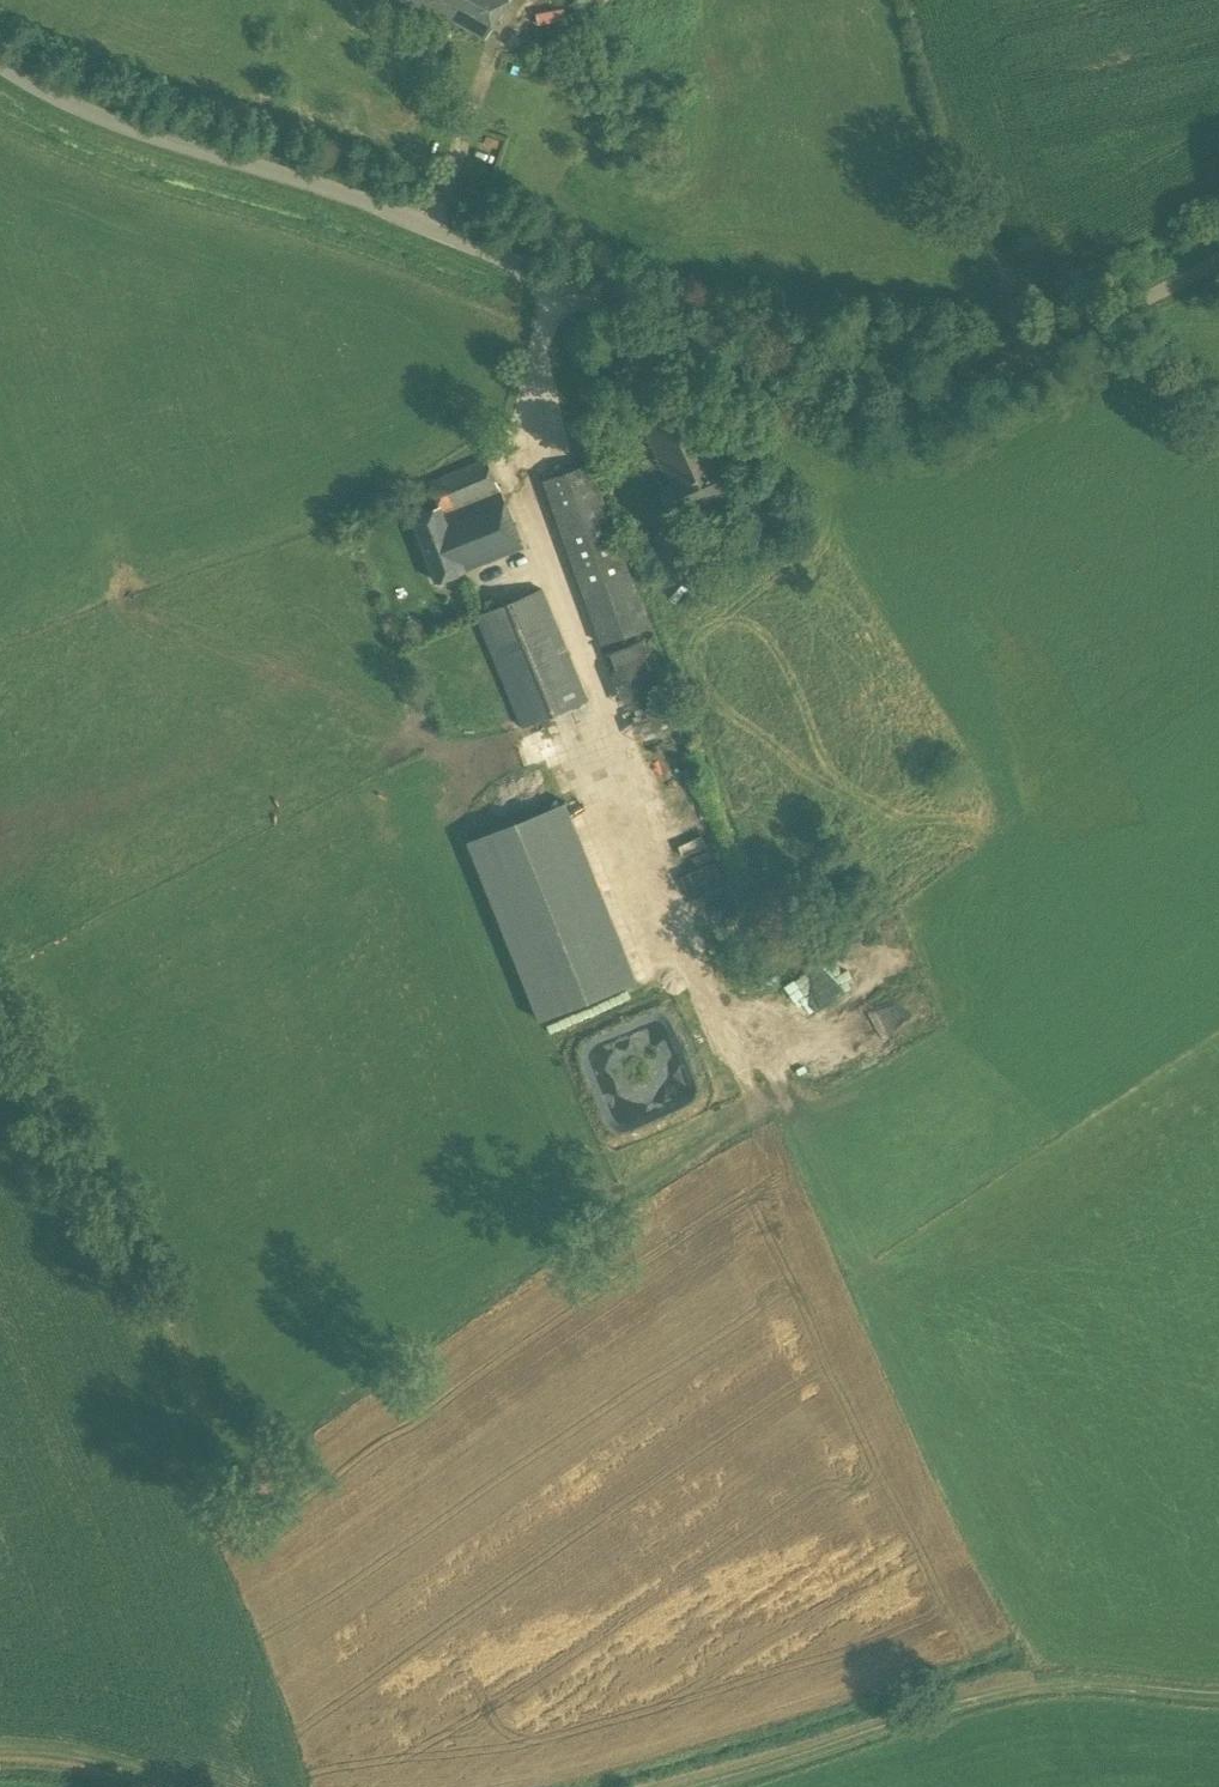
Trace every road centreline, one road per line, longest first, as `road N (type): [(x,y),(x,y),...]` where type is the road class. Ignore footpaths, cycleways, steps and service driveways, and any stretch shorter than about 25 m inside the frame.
road 1 (unclassified): [(1218,258),(1014,365),(927,396),(875,399),(658,330),(364,198),(39,89),(0,60)]
road 2 (track): [(1218,1693),(1079,1681),(1022,1690),(656,1786)]
road 3 (track): [(151,1786),(44,1757),(0,1757)]

